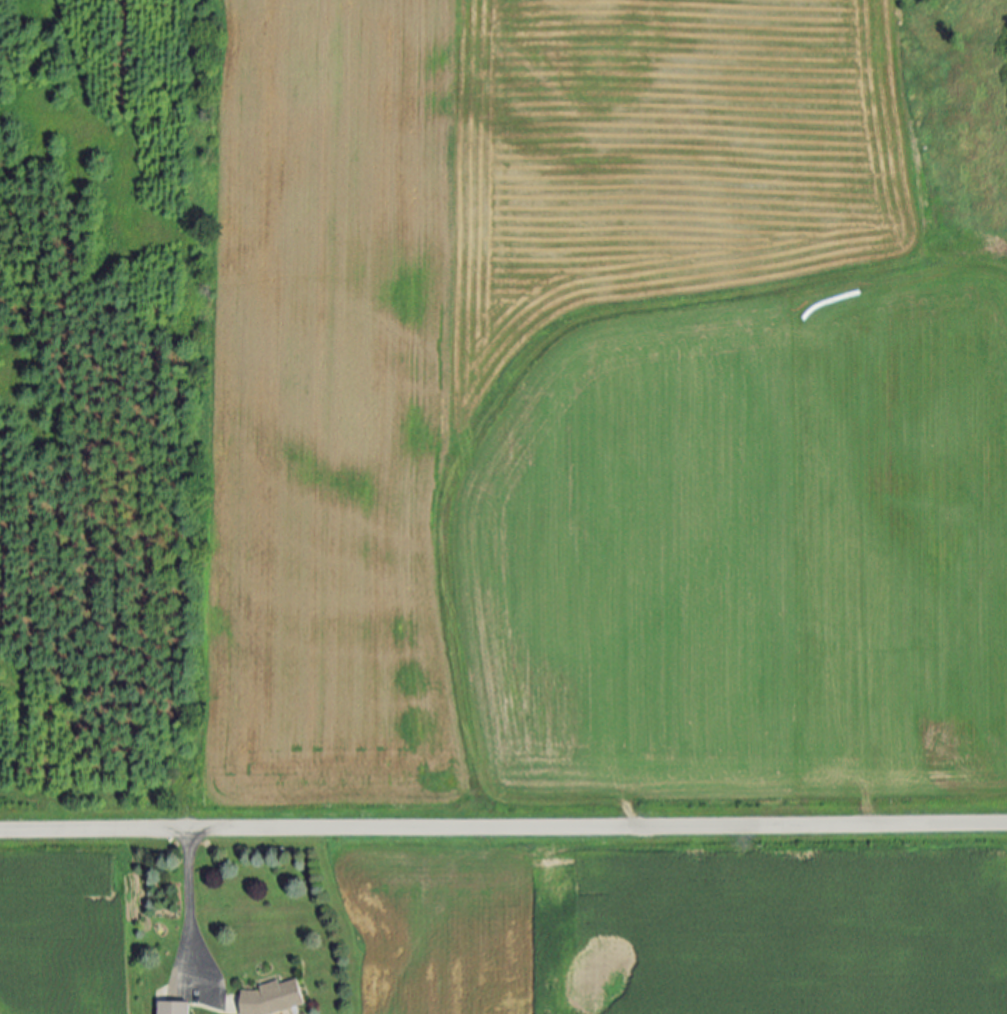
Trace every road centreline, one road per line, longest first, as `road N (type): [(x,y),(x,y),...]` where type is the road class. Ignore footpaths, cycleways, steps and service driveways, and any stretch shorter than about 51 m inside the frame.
road 1 (residential): [(1006,824),(0,831)]

